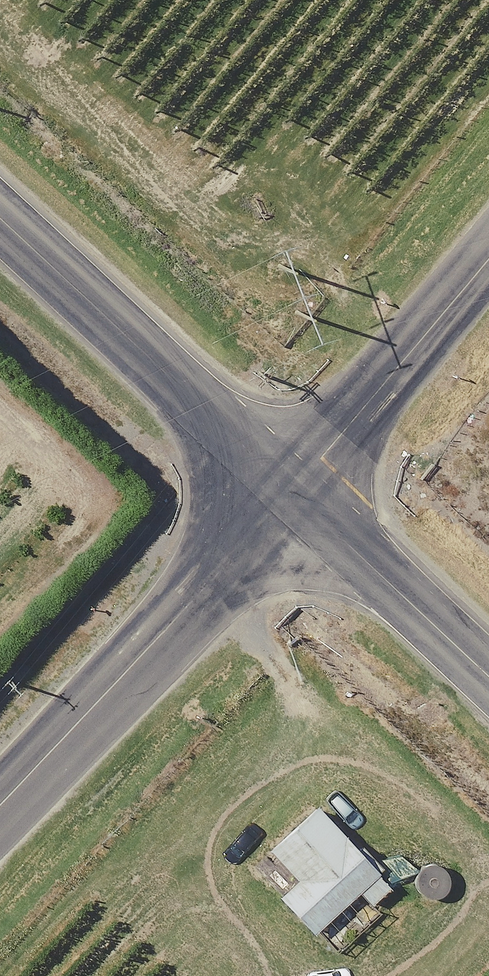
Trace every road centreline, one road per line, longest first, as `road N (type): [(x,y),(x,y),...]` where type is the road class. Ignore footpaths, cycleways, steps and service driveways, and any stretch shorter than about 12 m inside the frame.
road 1 (unclassified): [(0,810),(297,493)]
road 2 (unclassified): [(0,216),(297,493)]
road 3 (unclassified): [(297,493),(488,263)]
road 4 (unclassified): [(297,493),(488,672)]

